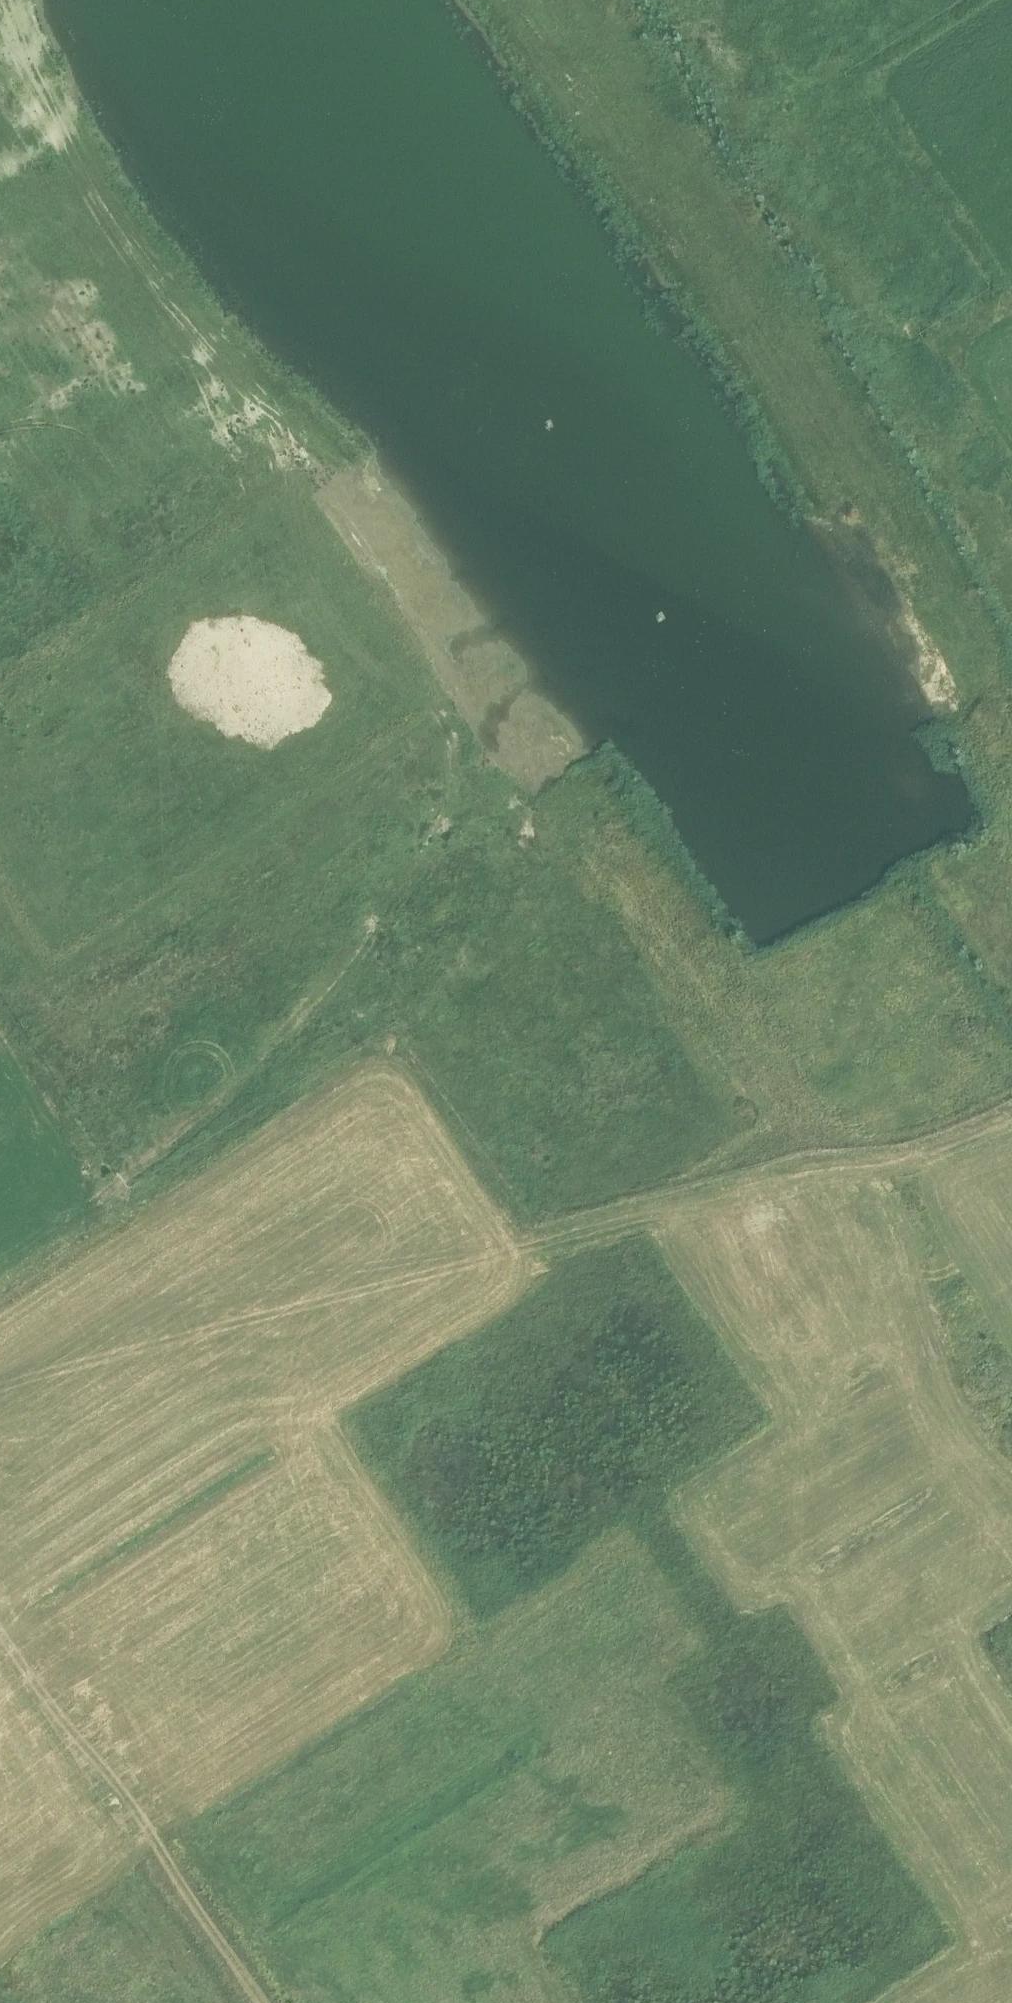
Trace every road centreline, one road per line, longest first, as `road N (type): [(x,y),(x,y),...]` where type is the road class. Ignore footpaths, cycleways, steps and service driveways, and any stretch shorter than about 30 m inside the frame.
road 1 (track): [(0,1659),(230,2002)]

